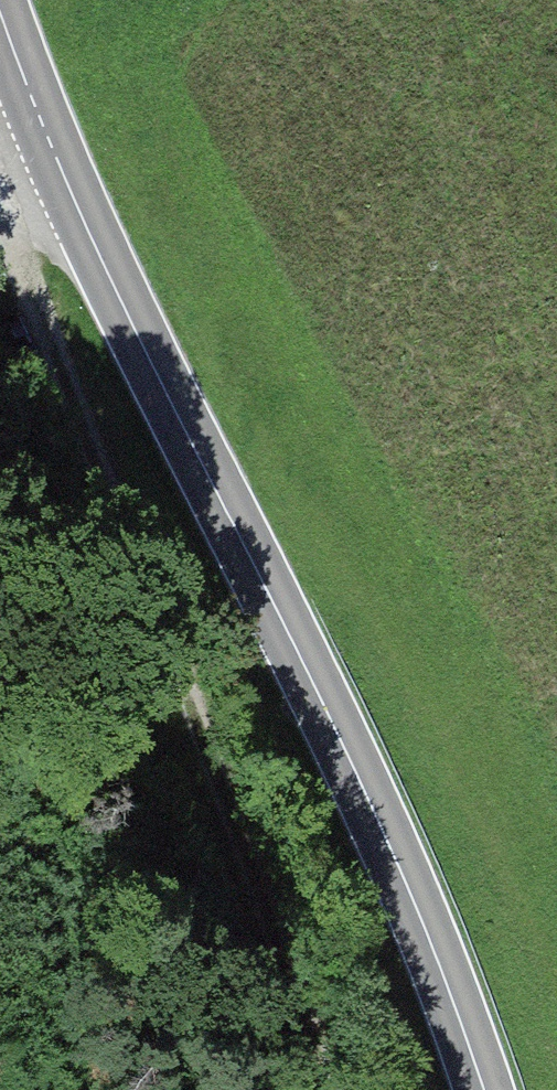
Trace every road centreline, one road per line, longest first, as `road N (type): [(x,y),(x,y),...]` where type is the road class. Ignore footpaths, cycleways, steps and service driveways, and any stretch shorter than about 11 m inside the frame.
road 1 (tertiary): [(481,1089),(393,863),(33,106),(0,5)]
road 2 (track): [(327,1089),(0,184)]

